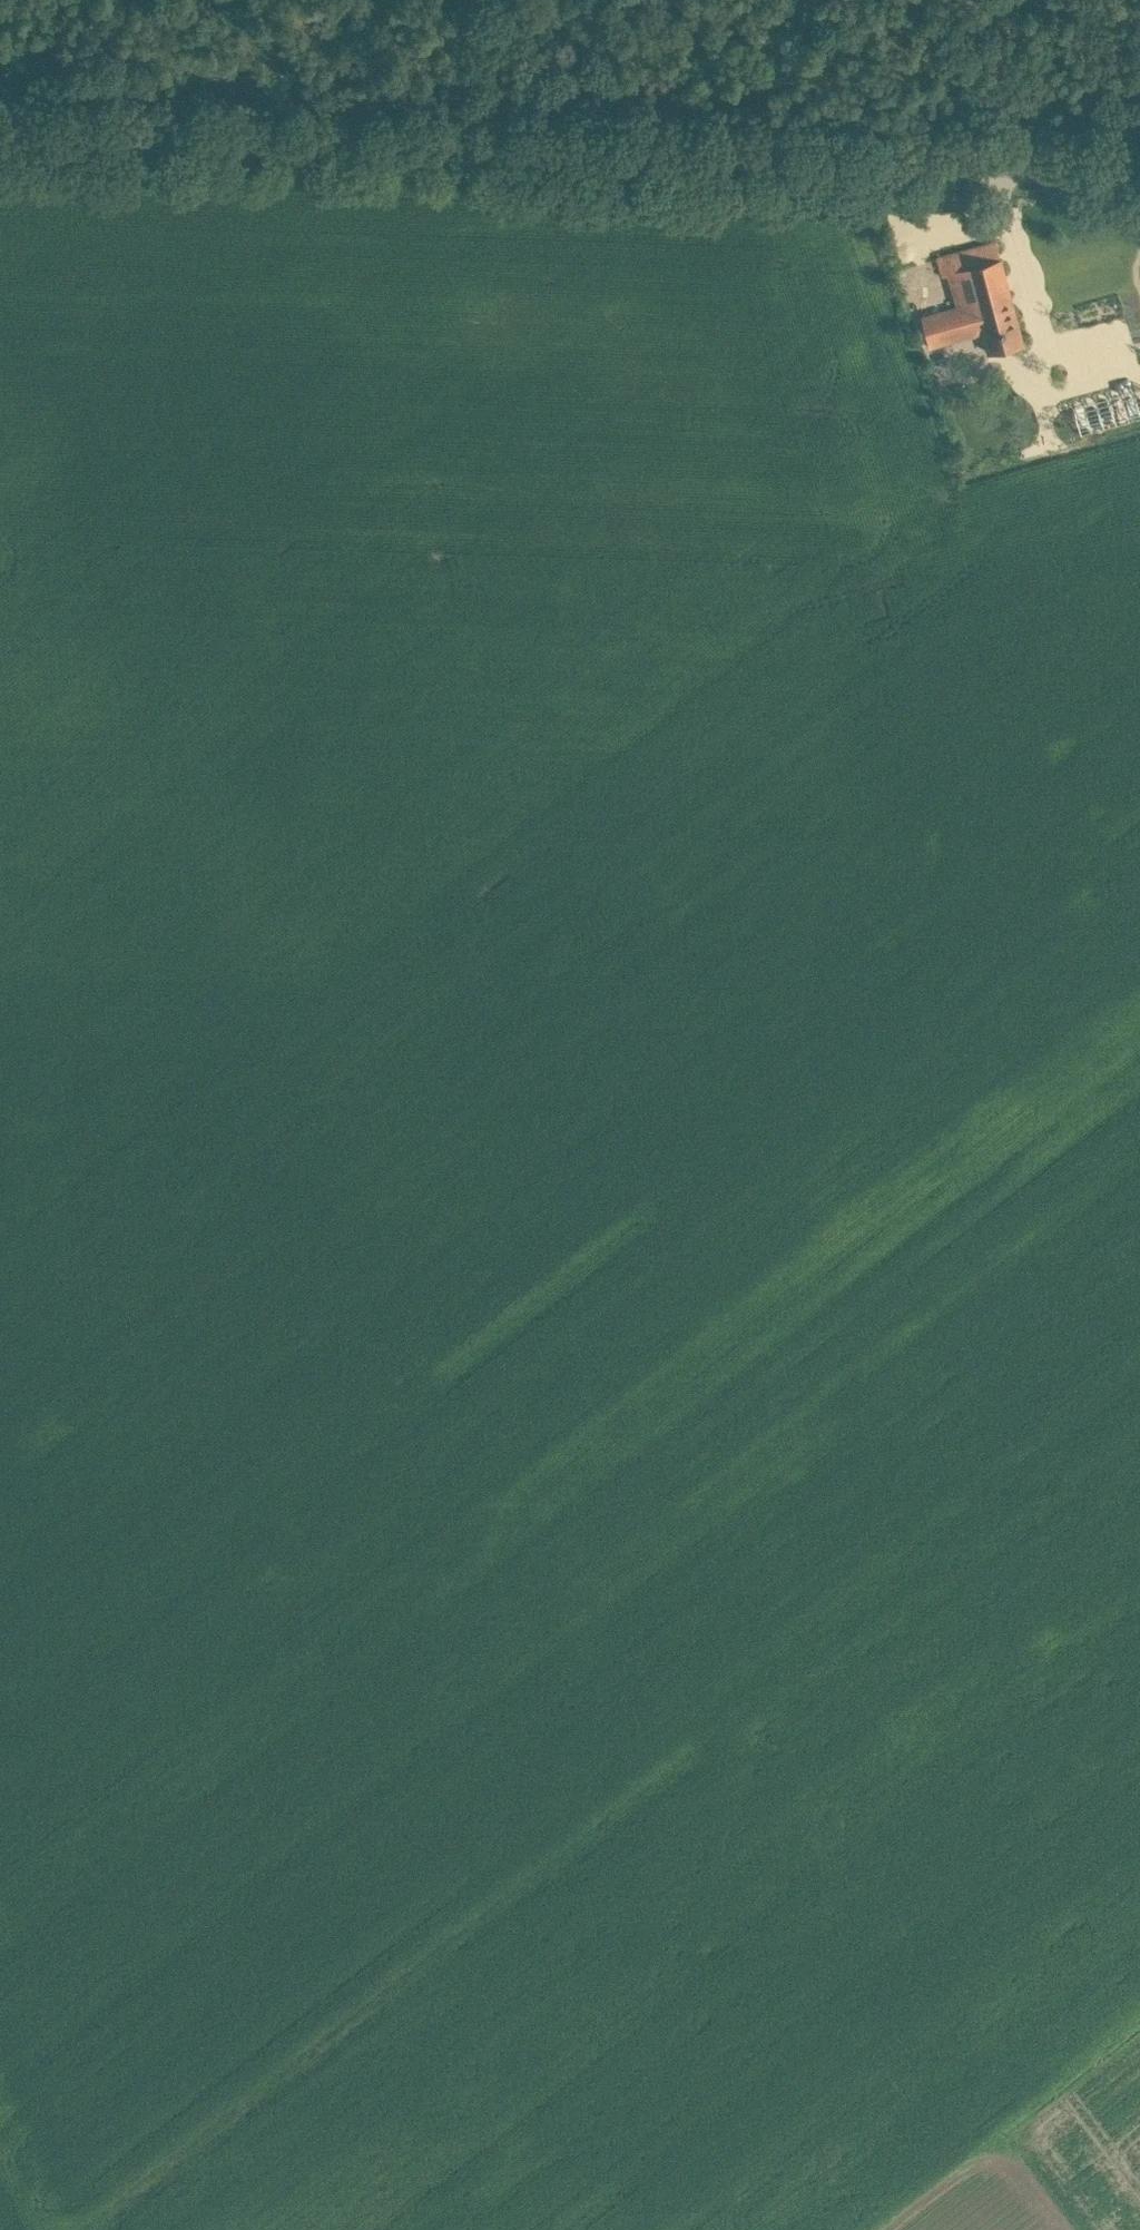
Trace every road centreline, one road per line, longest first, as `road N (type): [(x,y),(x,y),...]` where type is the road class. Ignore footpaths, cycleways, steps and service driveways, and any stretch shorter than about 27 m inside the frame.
road 1 (unclassified): [(1139,167),(0,127)]

